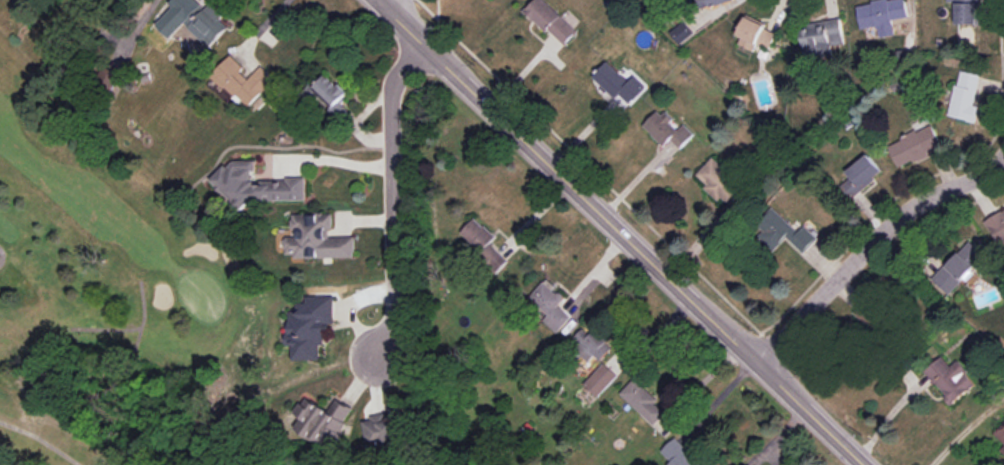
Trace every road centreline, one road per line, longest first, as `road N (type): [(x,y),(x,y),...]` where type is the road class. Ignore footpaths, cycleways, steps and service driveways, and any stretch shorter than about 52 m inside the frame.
road 1 (tertiary): [(866,464),(377,0)]
road 2 (residential): [(1003,148),(974,179),(910,207),(757,362)]
road 3 (residential): [(427,47),(392,93),(392,323),(379,363)]

